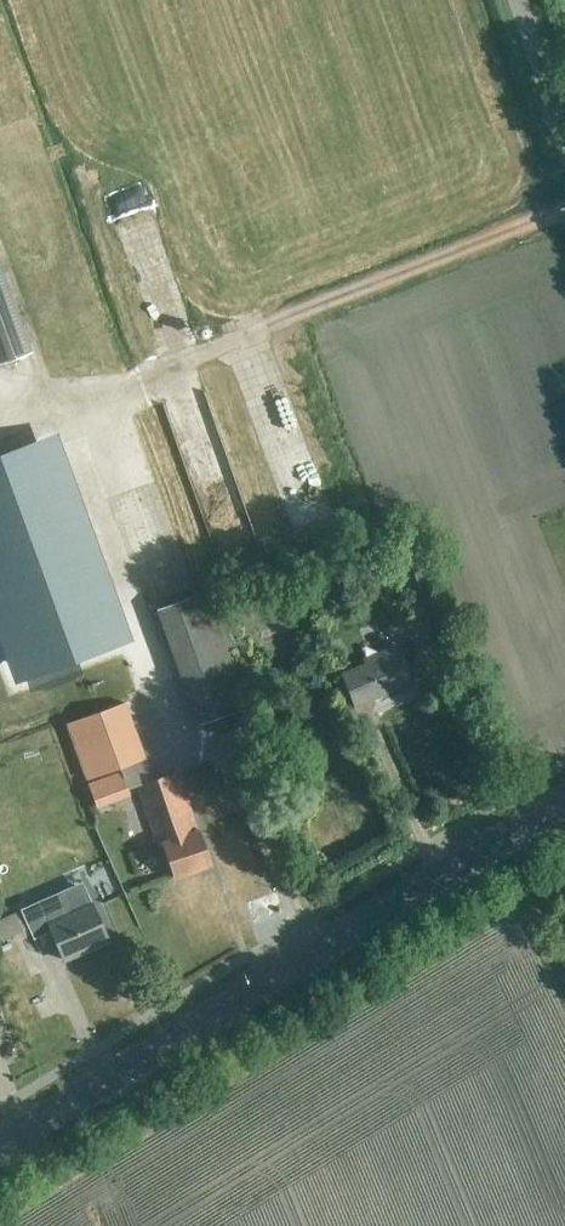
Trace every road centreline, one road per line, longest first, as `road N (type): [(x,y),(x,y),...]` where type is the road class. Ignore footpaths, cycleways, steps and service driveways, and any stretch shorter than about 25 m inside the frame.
road 1 (tertiary): [(0,1145),(564,800)]
road 2 (unclassified): [(564,146),(516,0)]

